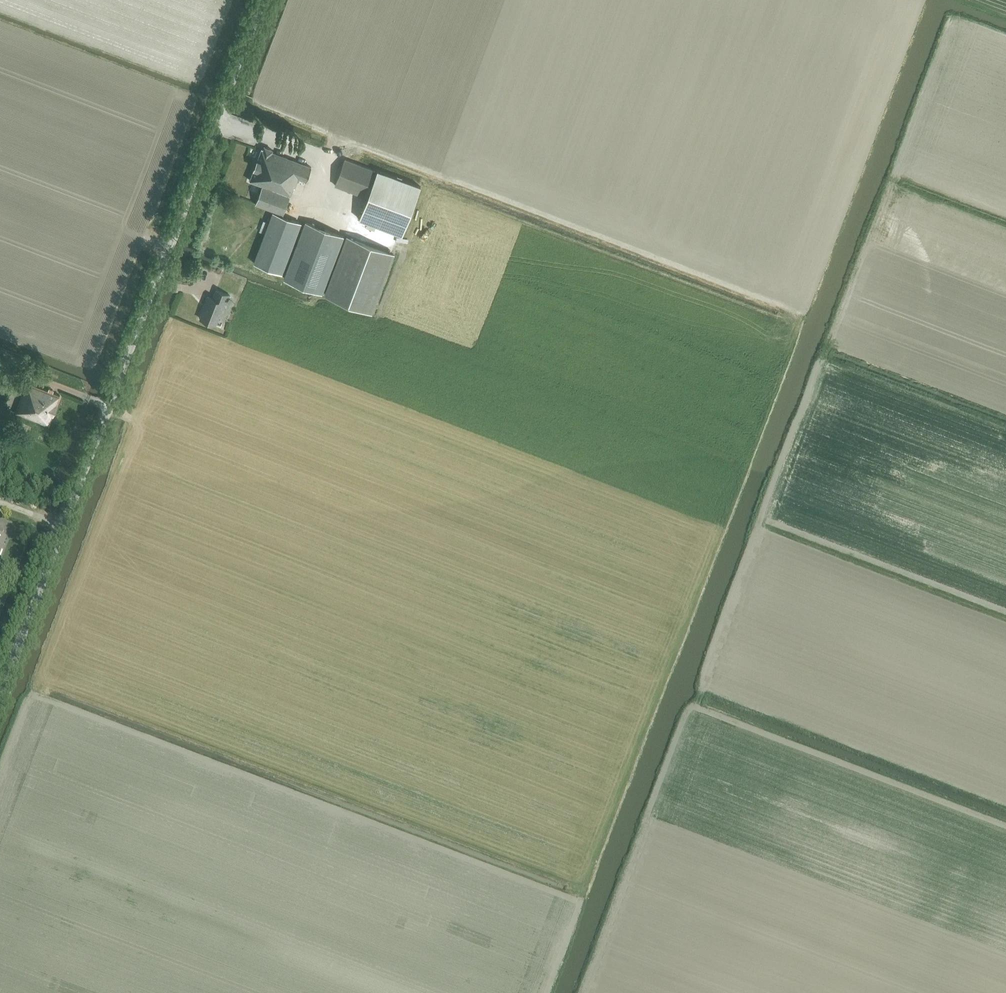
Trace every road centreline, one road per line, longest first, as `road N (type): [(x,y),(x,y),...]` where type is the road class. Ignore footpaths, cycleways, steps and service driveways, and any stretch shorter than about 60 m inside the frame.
road 1 (unclassified): [(0,690),(262,0)]

